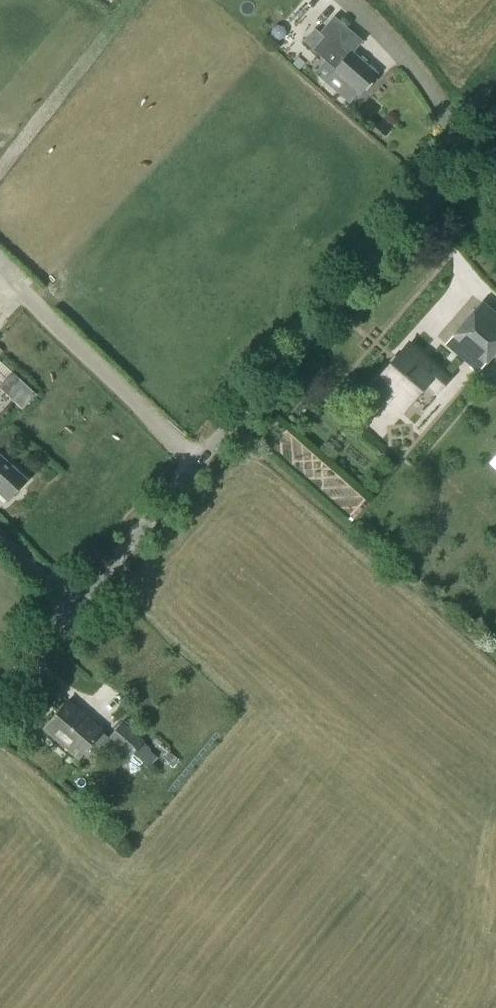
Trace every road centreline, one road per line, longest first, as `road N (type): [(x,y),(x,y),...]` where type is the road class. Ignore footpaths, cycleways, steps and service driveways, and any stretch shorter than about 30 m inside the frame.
road 1 (unclassified): [(0,694),(495,114)]

